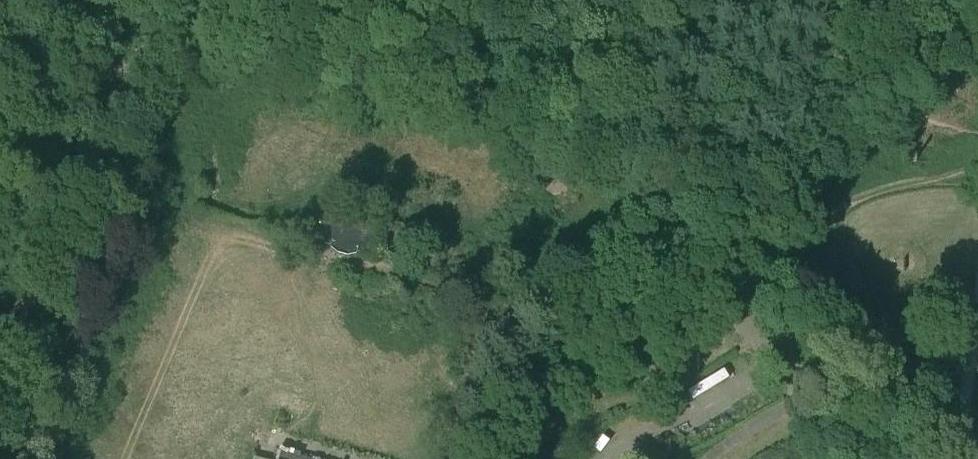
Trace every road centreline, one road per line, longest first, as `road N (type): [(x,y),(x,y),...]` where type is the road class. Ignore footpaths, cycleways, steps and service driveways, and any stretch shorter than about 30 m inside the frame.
road 1 (track): [(954,458),(977,305)]

